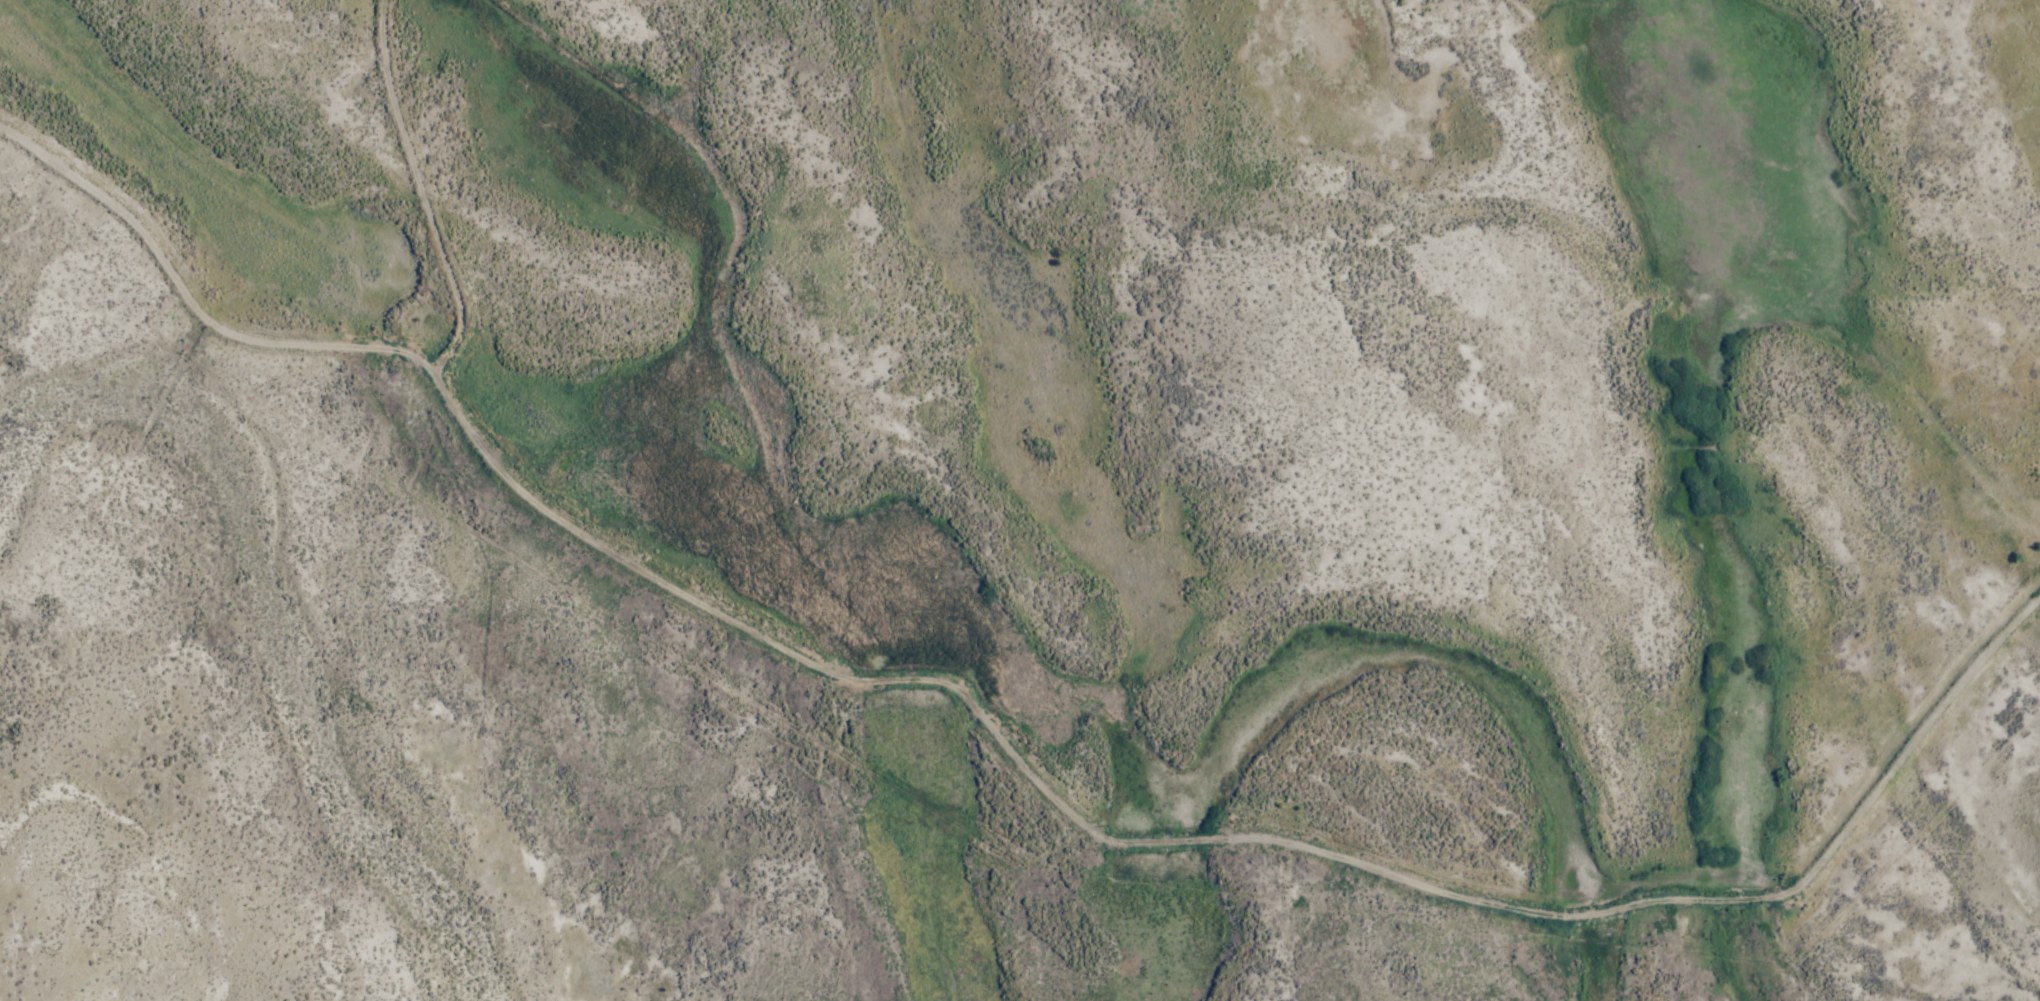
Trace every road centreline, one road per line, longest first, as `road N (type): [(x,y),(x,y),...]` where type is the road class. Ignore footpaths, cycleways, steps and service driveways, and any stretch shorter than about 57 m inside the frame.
road 1 (track): [(2039,590),(2008,618),(1806,866),(1777,895),(1758,901),(1645,903),(1541,919),(1253,843),(1092,842),(931,689),(817,677),(553,531),(494,485),(421,373),(375,354),(247,346),(209,334),(81,194),(0,139)]
road 2 (track): [(421,373),(446,334),(446,312),(379,104),(373,0)]

